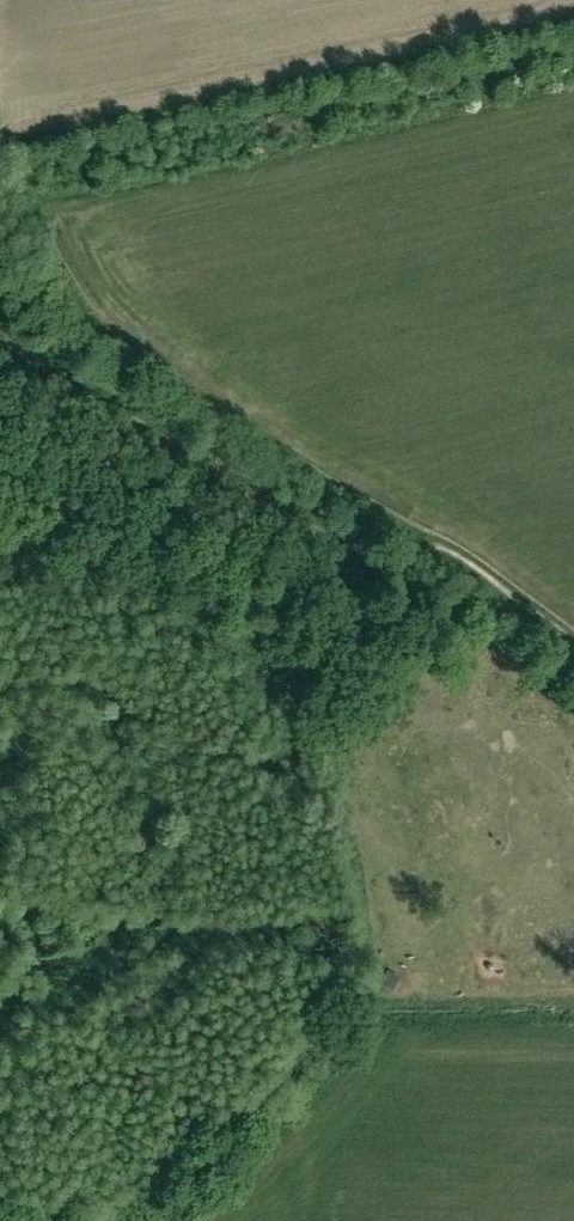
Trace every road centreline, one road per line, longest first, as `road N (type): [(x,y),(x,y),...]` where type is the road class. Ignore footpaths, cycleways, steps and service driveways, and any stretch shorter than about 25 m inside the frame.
road 1 (track): [(573,641),(440,546)]

